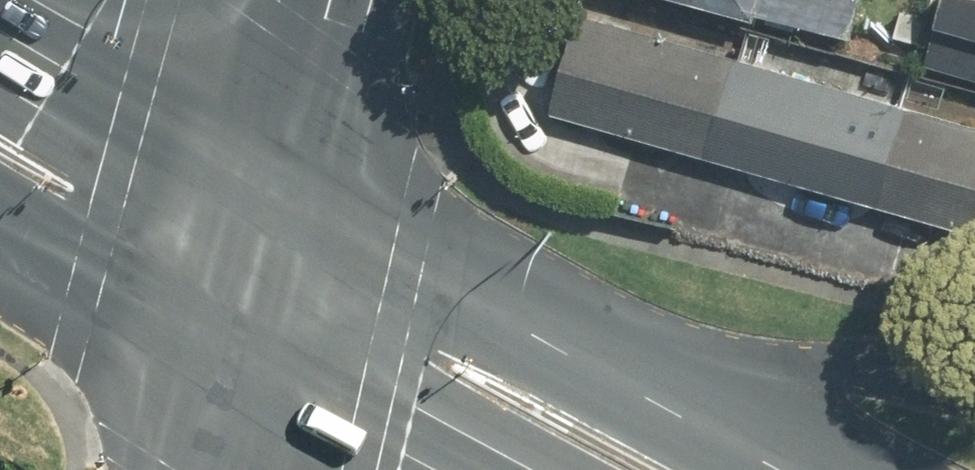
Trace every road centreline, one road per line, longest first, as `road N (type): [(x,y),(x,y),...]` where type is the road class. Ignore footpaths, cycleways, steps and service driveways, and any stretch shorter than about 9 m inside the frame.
road 1 (primary): [(278,186),(621,371)]
road 2 (residential): [(621,371),(894,365),(974,379)]
road 3 (primary): [(0,29),(278,186)]
road 4 (primary): [(231,365),(0,227)]
road 5 (primary): [(420,469),(231,365)]
road 6 (primary): [(621,371),(805,469)]
road 7 (secondary): [(278,186),(328,0)]
road 8 (secondary): [(231,365),(278,186)]

